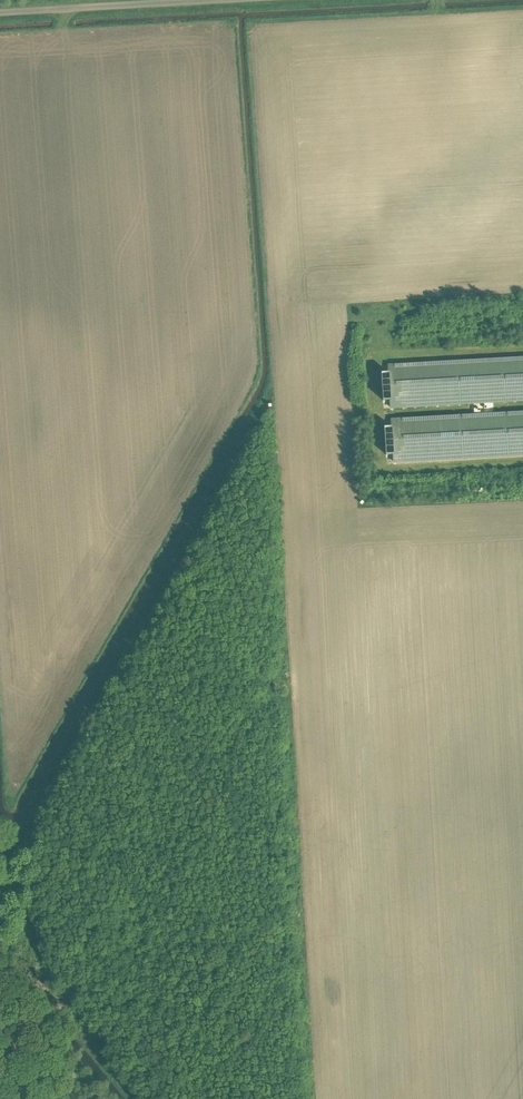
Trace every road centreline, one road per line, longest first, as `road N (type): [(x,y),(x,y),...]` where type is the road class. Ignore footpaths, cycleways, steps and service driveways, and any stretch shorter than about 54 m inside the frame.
road 1 (unclassified): [(0,20),(308,0)]

